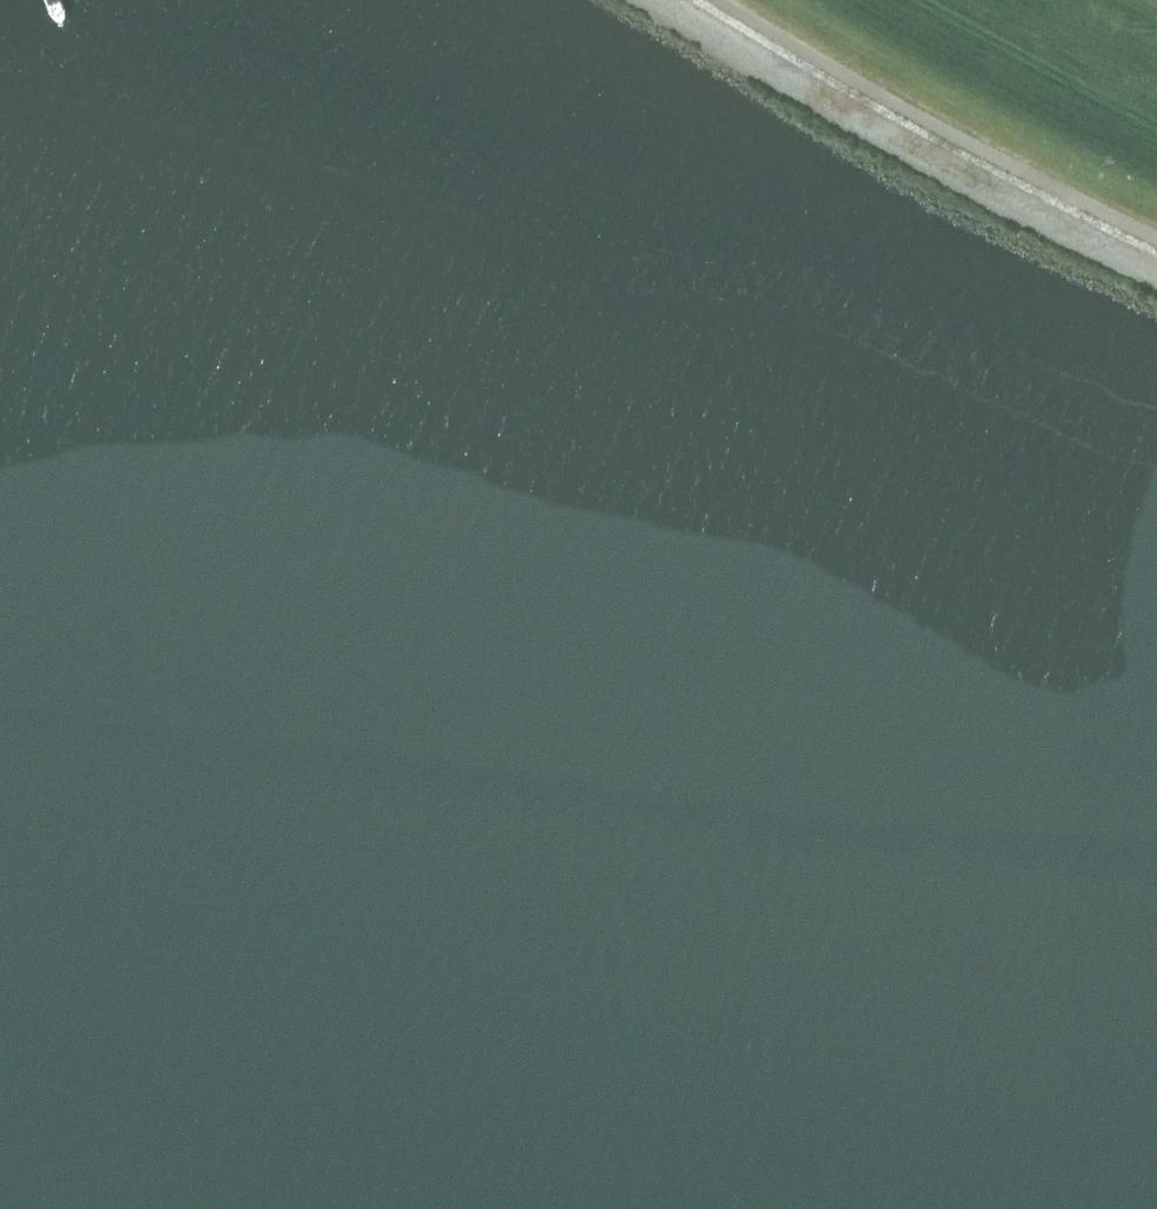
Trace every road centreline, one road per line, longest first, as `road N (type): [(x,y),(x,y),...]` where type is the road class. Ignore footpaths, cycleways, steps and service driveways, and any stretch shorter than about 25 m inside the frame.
road 1 (unclassified): [(718,0),(892,103),(1156,239)]

